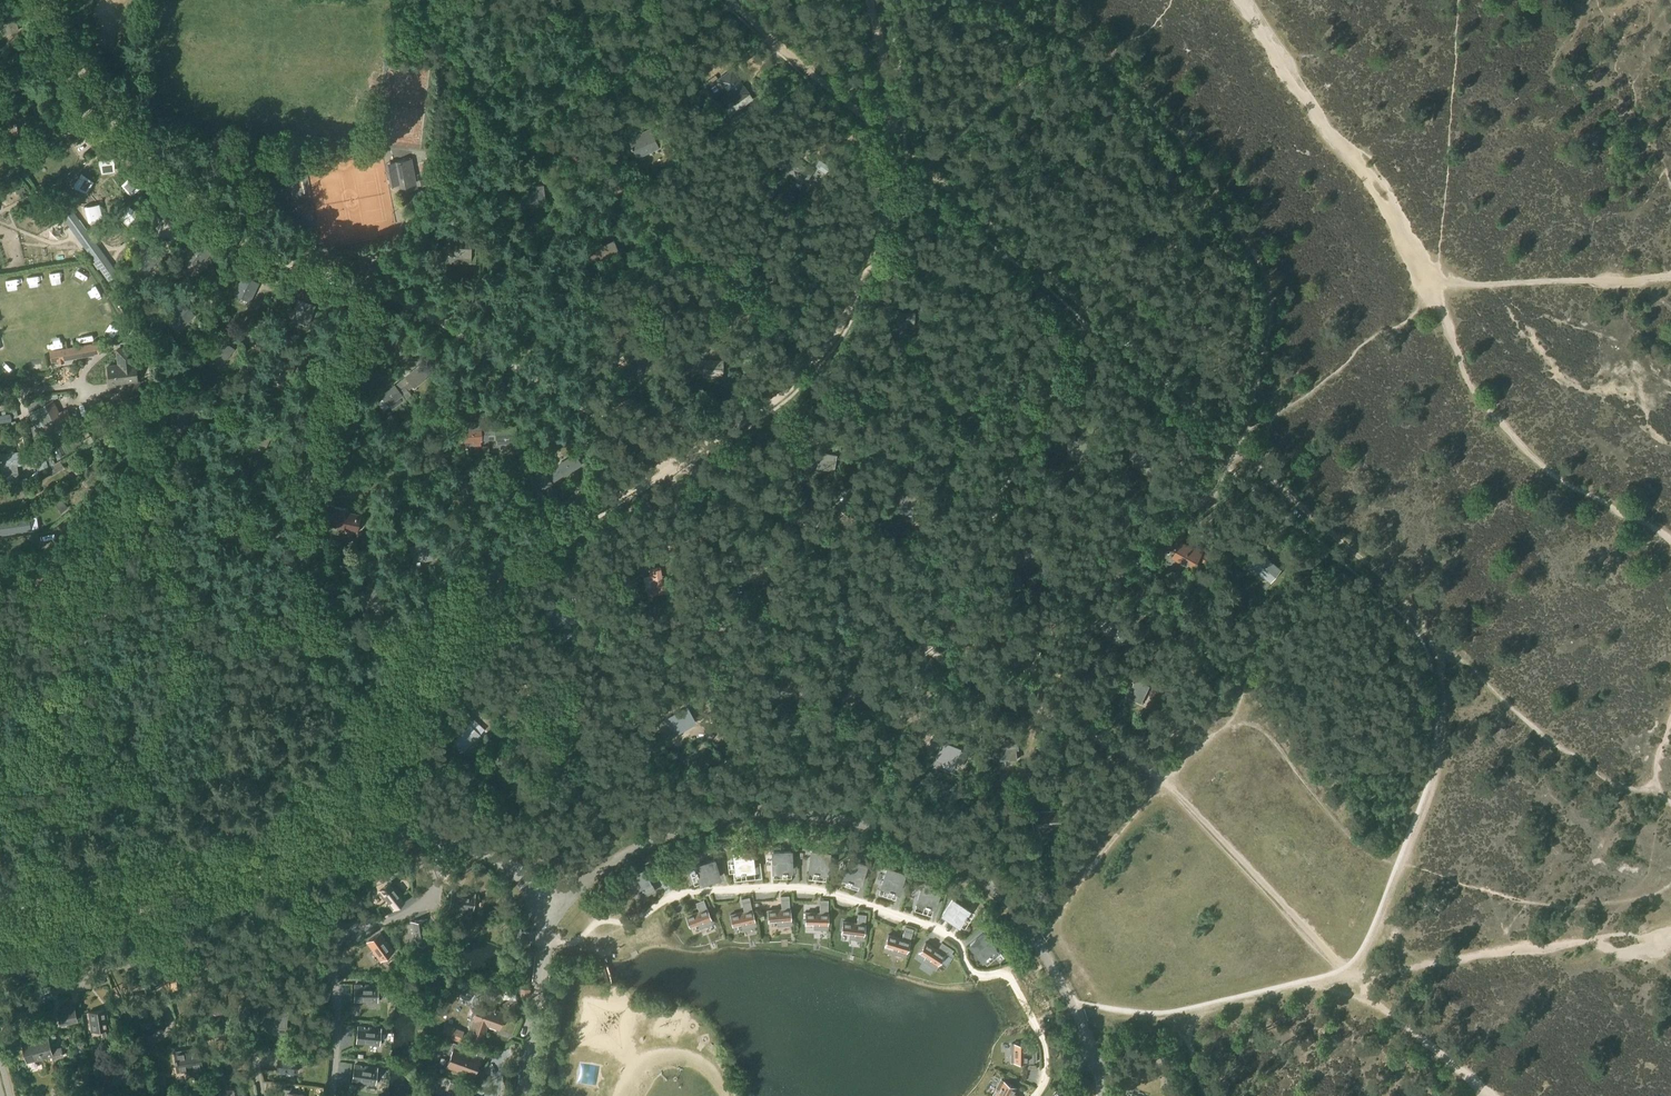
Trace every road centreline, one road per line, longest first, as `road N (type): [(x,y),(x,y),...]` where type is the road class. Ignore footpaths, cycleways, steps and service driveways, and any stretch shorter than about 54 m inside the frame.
road 1 (track): [(383,689),(448,597),(760,413),(838,329),(874,258),(895,176),(867,0)]
road 2 (track): [(673,466),(810,531),(930,657),(1148,765),(1347,971)]
road 3 (unclassified): [(428,832),(553,884),(579,884),(640,847),(732,818),(809,815),(882,831),(938,852),(1003,902),(1078,1013),(1102,1072)]
road 4 (track): [(1242,0),(1397,225),(1477,397),(1574,489),(1670,546)]
road 5 (track): [(727,0),(1097,315),(1233,447)]
road 6 (track): [(1233,447),(1385,580),(1436,654),(1444,712),(1436,782),(1351,975)]
road 7 (track): [(372,287),(267,255),(226,229),(100,101),(39,0)]
road 8 (unclassified): [(428,832),(374,810),(343,809),(0,900)]
road 9 (unclassified): [(0,939),(380,835),(428,832)]
road 10 (track): [(1086,326),(1013,467),(901,725)]
road 11 (track): [(817,358),(686,240),(519,124)]
road 12 (track): [(673,466),(719,617),(764,813)]
road 13 (track): [(673,466),(372,287)]
road 14 (track): [(1038,945),(1245,679)]
road 15 (track): [(1670,941),(1637,953),(1553,944),(1351,975)]
road 16 (track): [(316,454),(299,522),(308,595),(343,666),(383,689)]
road 17 (track): [(1211,725),(1228,718),(1259,727),(1358,848),(1404,867)]
road 18 (track): [(1437,298),(1457,285),(1670,276)]
road 19 (track): [(316,454),(407,492),(497,568)]
road 20 (track): [(1351,975),(1490,1095)]
road 21 (track): [(1351,975),(1177,1021)]
road 22 (track): [(372,287),(316,454)]
road 23 (track): [(296,819),(369,721),(383,689)]

